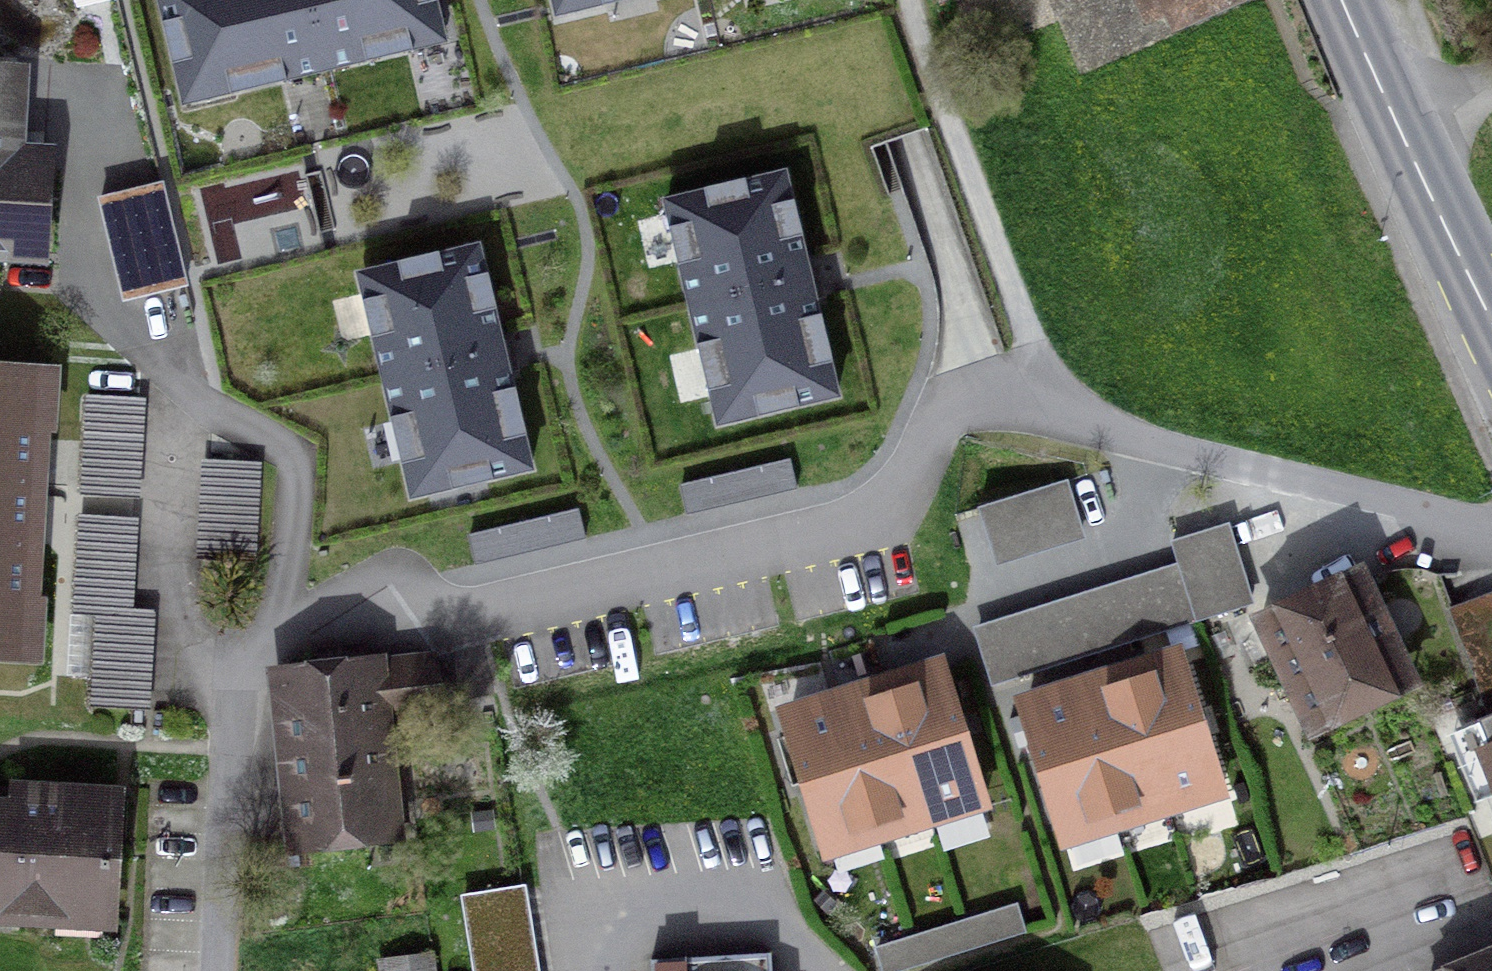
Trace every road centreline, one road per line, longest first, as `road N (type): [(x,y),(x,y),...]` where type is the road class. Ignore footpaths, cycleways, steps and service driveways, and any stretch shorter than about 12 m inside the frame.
road 1 (track): [(920,0),(1028,347),(1065,415),(1158,448),(1491,525)]
road 2 (residential): [(293,564),(358,542),(411,585),(900,468),(969,394),(1065,415)]
road 3 (residential): [(293,564),(313,504),(261,420),(147,375),(79,223)]
road 4 (residential): [(205,970),(214,857),(246,705),(293,564)]
road 5 (primary): [(1396,133),(1491,320)]
road 6 (primary): [(1341,0),(1396,133)]

